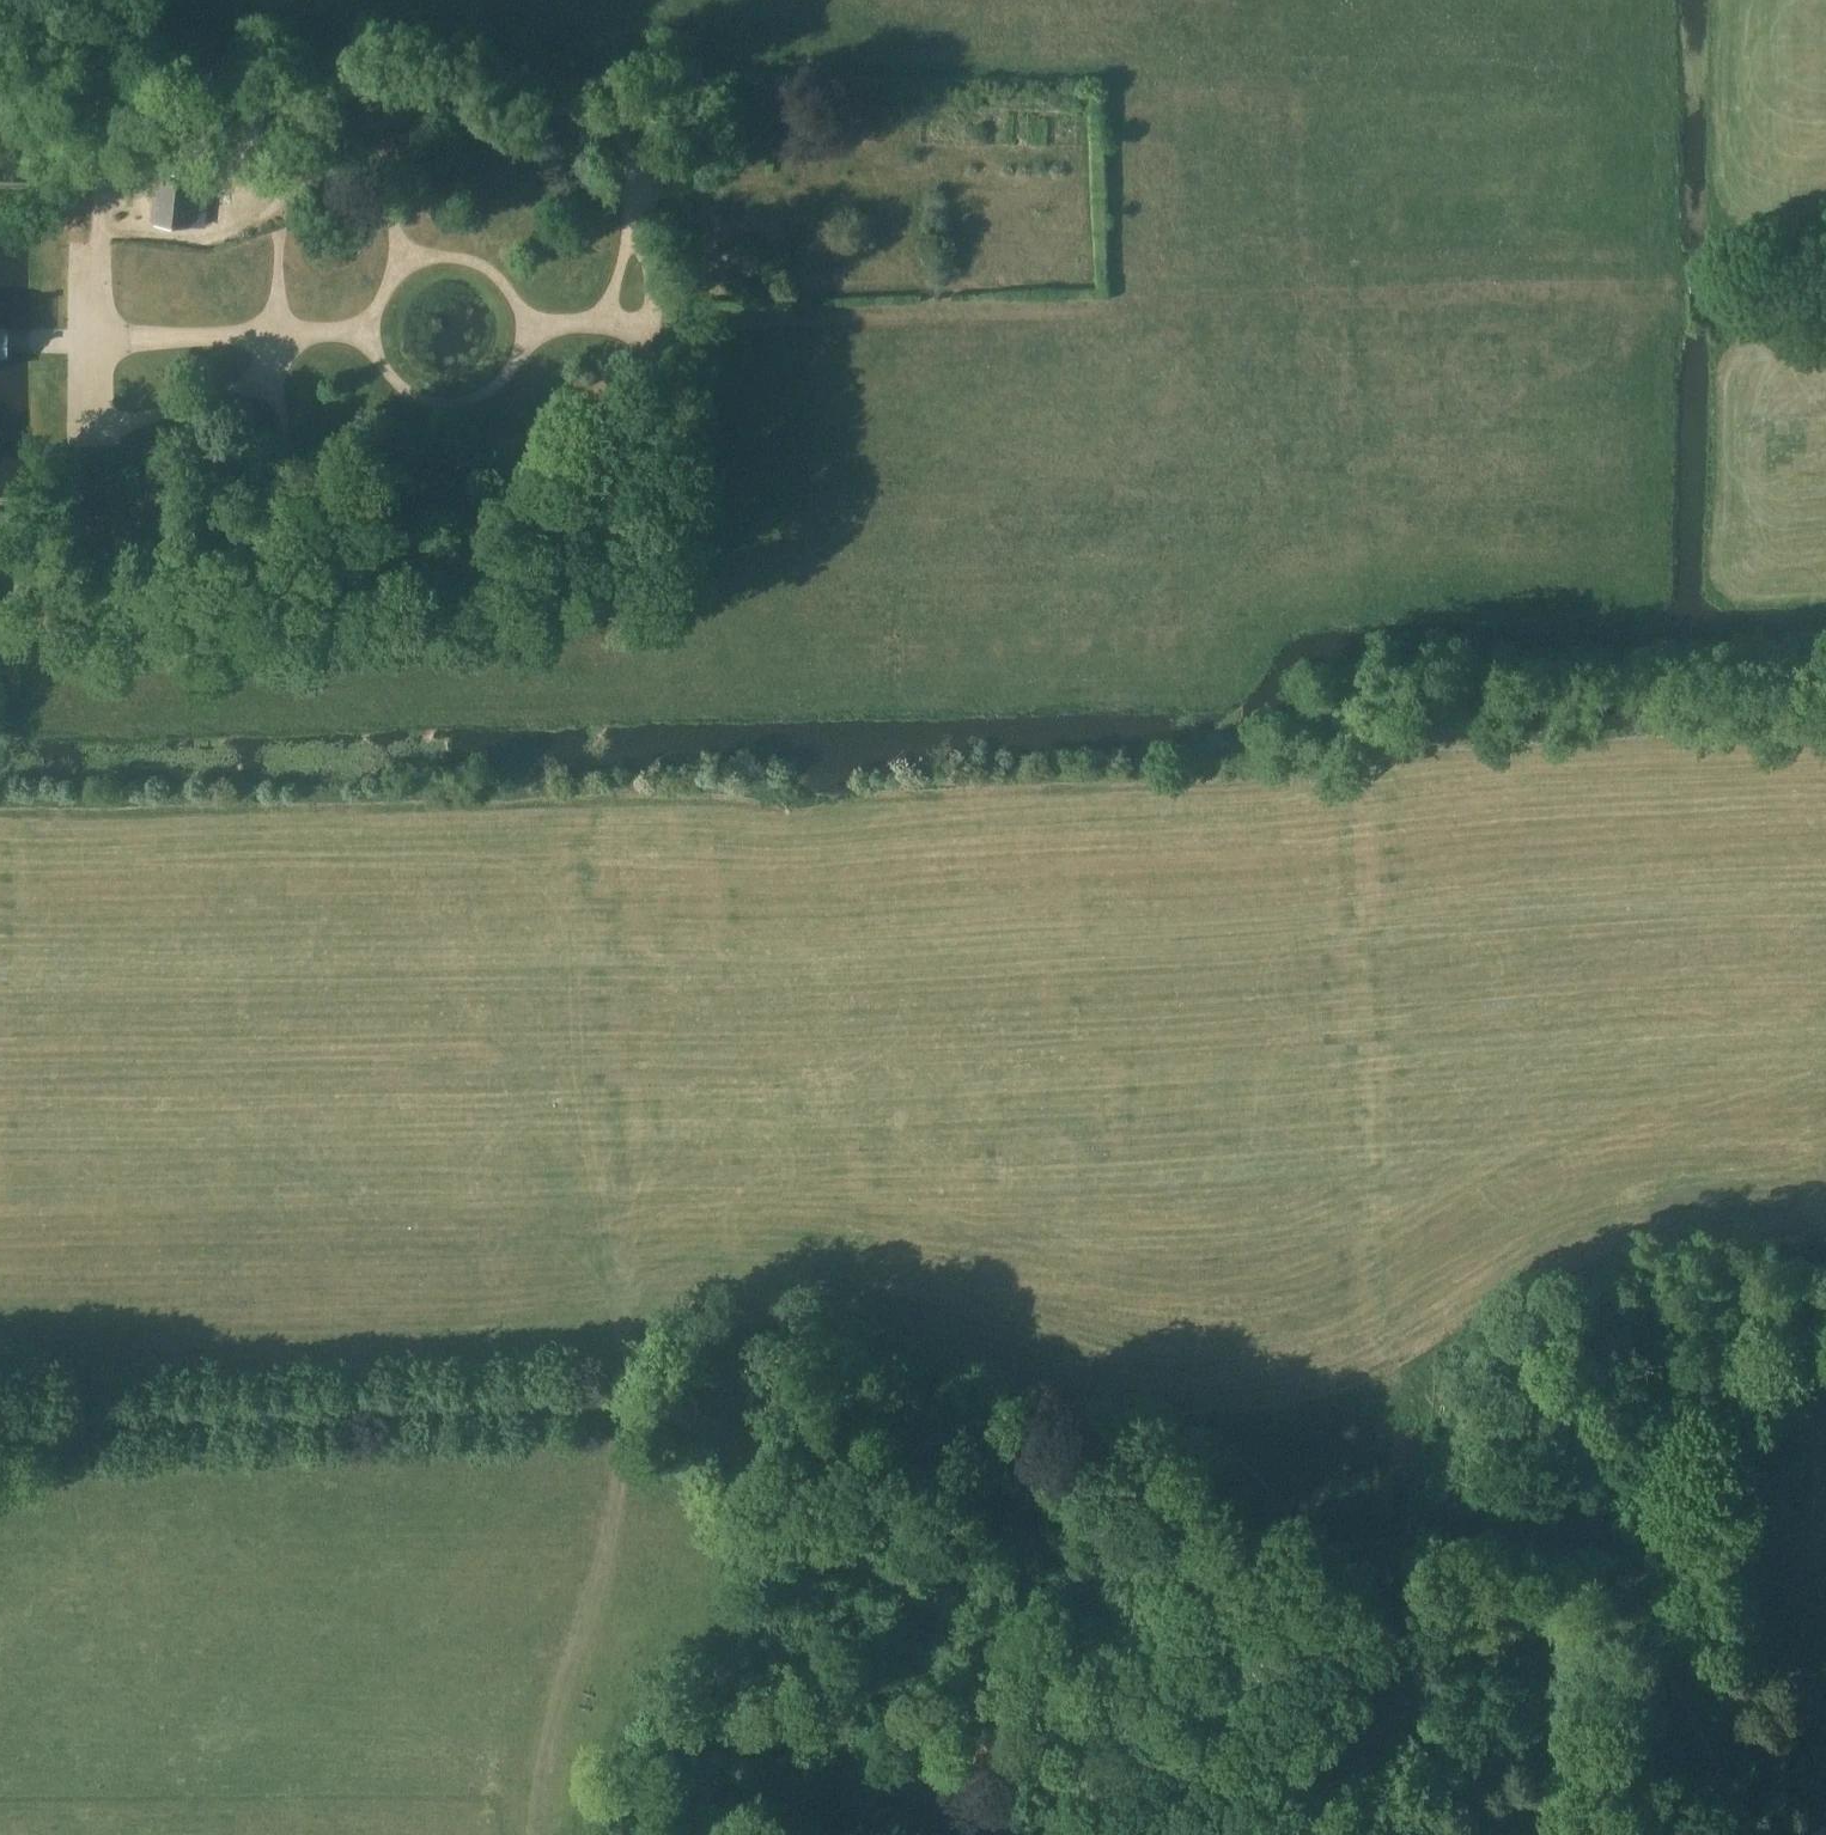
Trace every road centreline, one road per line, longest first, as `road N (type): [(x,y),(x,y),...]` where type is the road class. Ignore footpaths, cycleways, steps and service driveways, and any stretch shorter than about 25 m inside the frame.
road 1 (track): [(1081,1631),(1171,1644),(1201,1660),(1237,1731),(1276,1777),(1328,1791),(1448,1789),(1636,1834)]
road 2 (unclassified): [(0,1415),(612,1398)]
road 3 (track): [(758,1458),(936,1598),(1017,1633),(1081,1631)]
road 4 (track): [(1825,276),(1662,283)]
road 5 (track): [(612,1398),(665,1409),(758,1458)]

